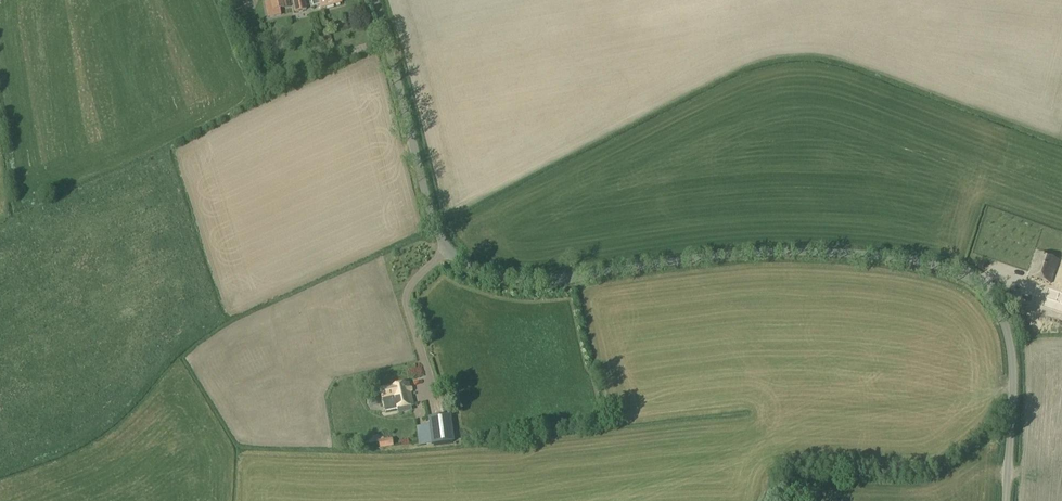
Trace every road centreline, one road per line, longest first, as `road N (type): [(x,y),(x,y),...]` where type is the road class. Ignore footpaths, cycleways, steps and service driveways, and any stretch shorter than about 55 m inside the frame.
road 1 (unclassified): [(1005,500),(1009,343),(995,307),(964,277),(898,259),(804,252),(515,280),(490,277),(453,255),(433,224),(374,0)]

